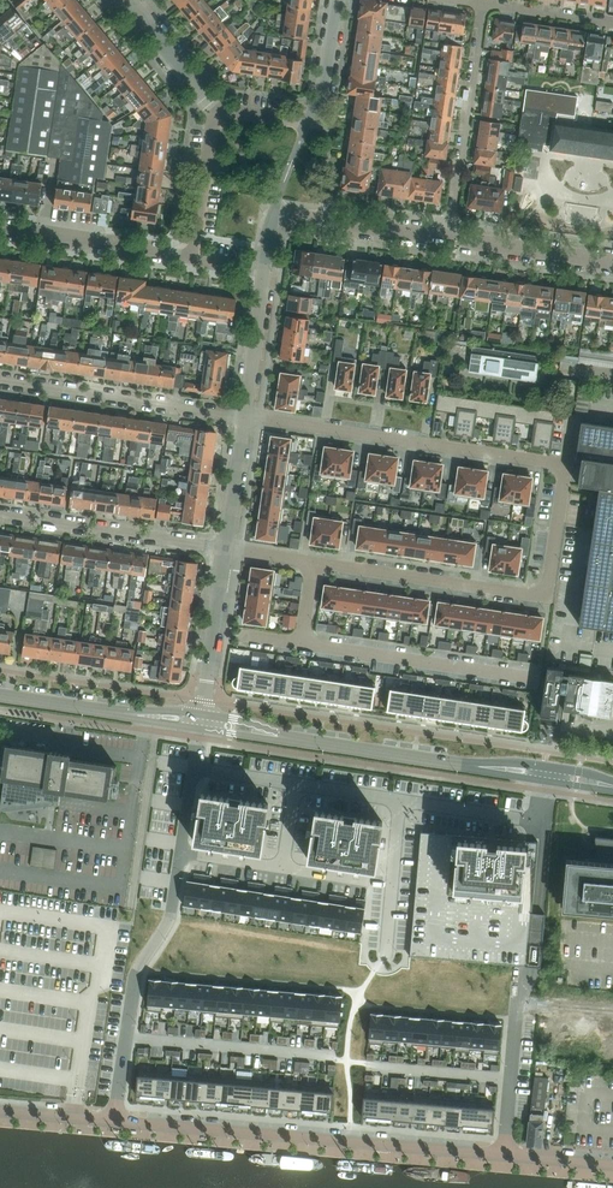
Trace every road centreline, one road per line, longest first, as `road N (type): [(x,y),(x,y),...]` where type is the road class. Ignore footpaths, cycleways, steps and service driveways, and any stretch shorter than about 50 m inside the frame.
road 1 (unclassified): [(244,416),(566,464),(547,597),(224,548)]
road 2 (unclassified): [(504,1155),(114,1120)]
road 3 (residential): [(114,1120),(135,974),(169,919),(180,851)]
road 4 (unclassified): [(244,416),(0,380)]
road 5 (residential): [(483,2),(447,237)]
road 6 (unclassified): [(0,514),(224,548)]
road 7 (tertiary): [(244,416),(276,211)]
road 8 (unclassified): [(193,257),(0,228)]
road 9 (residential): [(180,851),(364,881)]
road 10 (tertiary): [(447,237),(276,211)]
road 11 (tertiary): [(202,714),(224,548)]
road 12 (tertiary): [(612,262),(447,237)]
road 13 (secondary): [(451,763),(612,791)]
road 14 (secondary): [(612,781),(518,762),(451,763)]
road 15 (residential): [(518,998),(504,1155)]
road 16 (secondary): [(451,763),(303,740)]
road 17 (tertiary): [(219,113),(125,0)]
road 18 (unclassified): [(219,113),(193,257)]
road 19 (tertiary): [(224,548),(244,416)]
road 20 (residential): [(612,21),(483,2)]
road 21 (tertiary): [(311,123),(323,94),(337,0)]
road 22 (residential): [(180,851),(199,728)]

